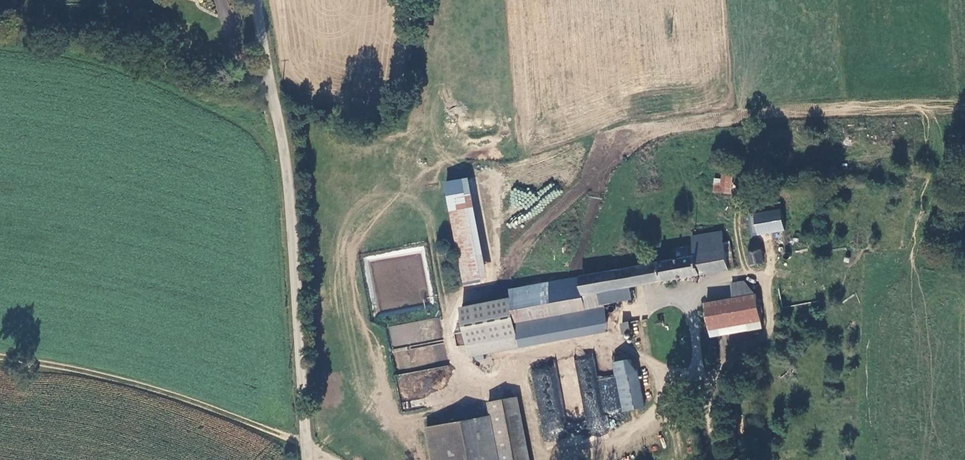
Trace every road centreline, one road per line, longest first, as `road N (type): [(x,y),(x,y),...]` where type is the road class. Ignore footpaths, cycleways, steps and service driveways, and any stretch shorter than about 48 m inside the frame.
road 1 (unclassified): [(256,0),(284,147),(307,459)]
road 2 (track): [(332,459),(215,411),(0,360)]
road 3 (track): [(698,349),(674,396),(580,459)]
road 4 (unclassified): [(719,459),(688,301)]

